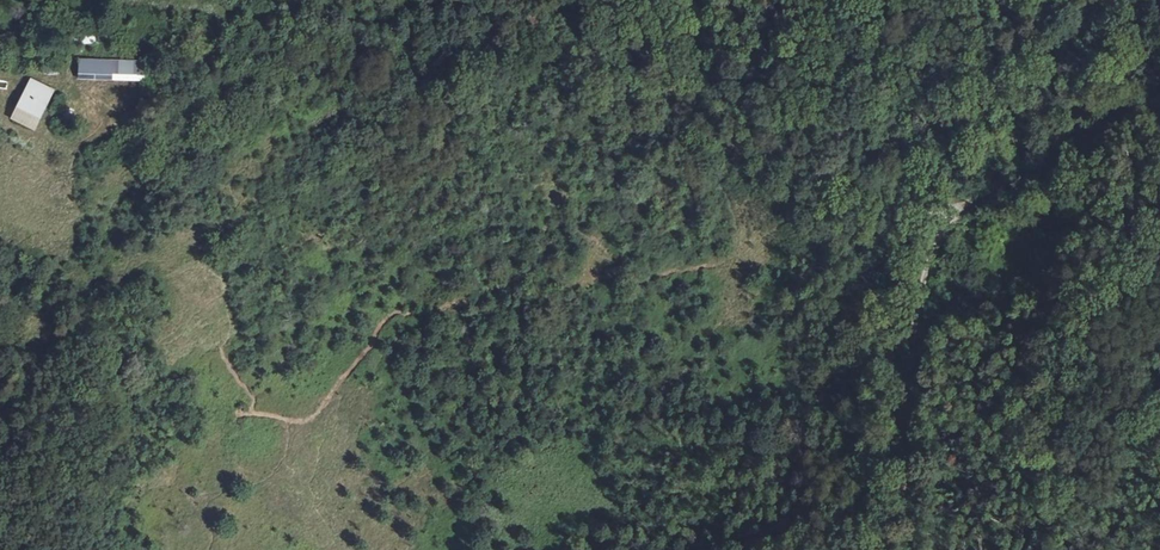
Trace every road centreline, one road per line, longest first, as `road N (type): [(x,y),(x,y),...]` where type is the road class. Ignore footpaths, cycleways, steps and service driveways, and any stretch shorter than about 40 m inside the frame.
road 1 (track): [(167,91),(239,28),(303,13),(522,24),(657,112)]
road 2 (track): [(955,209),(916,308),(903,431),(912,549)]
road 3 (track): [(955,209),(901,206),(769,158),(723,155),(657,112)]
road 4 (track): [(1159,120),(1025,195),(955,209)]

